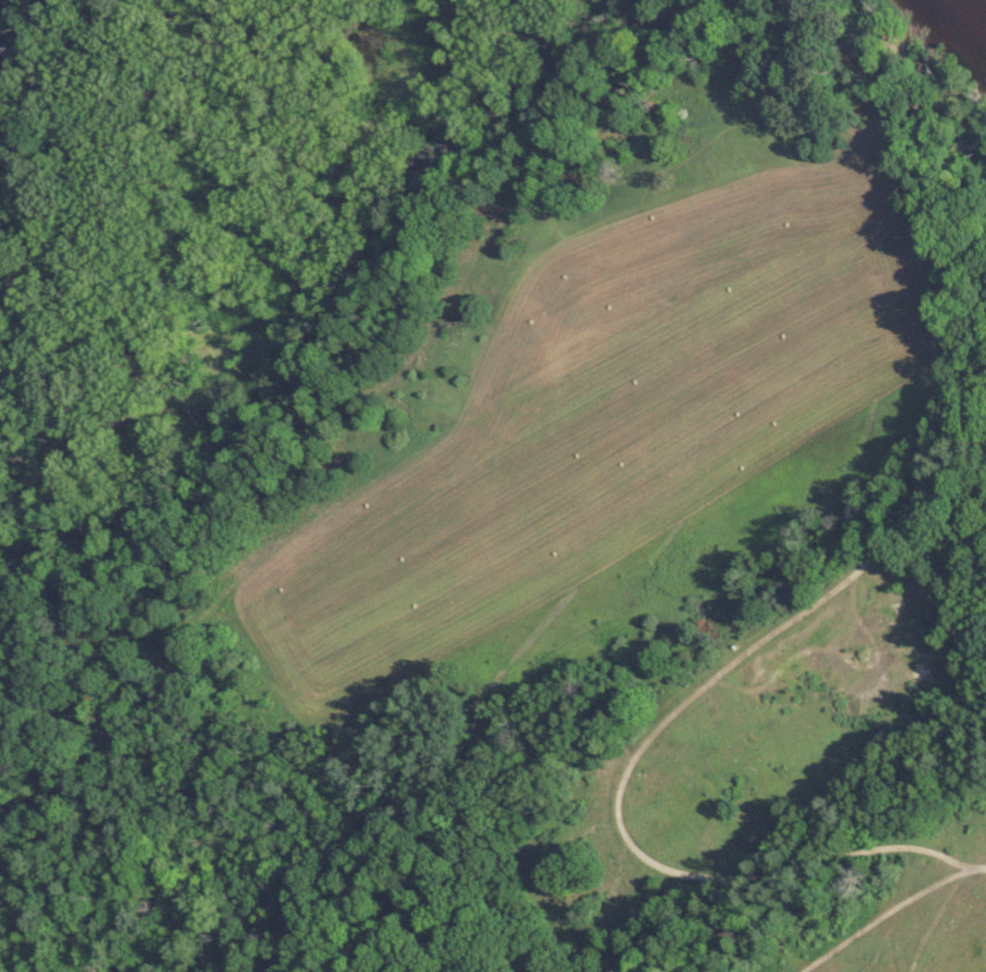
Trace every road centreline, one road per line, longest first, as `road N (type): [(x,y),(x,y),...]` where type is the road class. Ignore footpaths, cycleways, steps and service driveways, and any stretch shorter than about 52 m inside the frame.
road 1 (residential): [(985,871),(930,872),(743,906),(661,899),(597,870),(597,758),(656,686),(807,609),(848,561),(889,455),(884,355),(807,165)]

